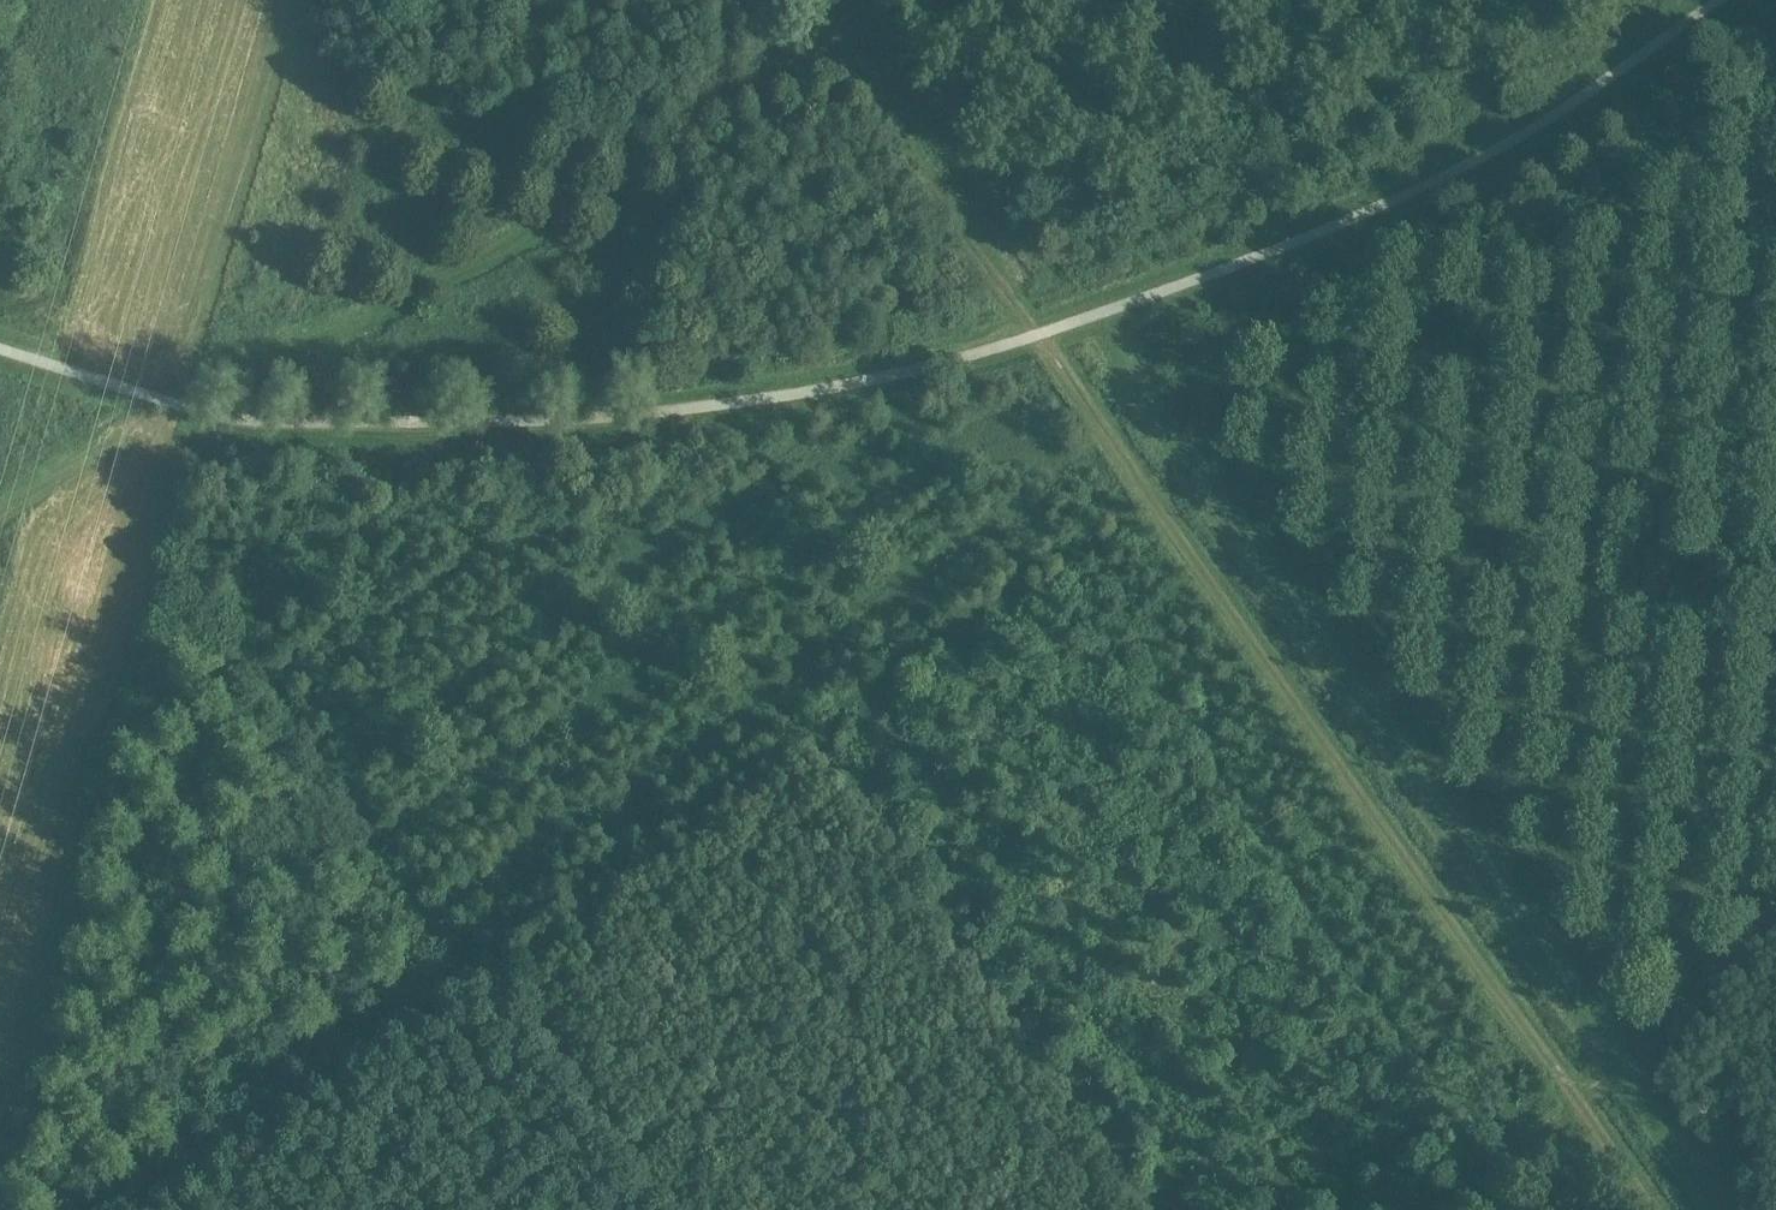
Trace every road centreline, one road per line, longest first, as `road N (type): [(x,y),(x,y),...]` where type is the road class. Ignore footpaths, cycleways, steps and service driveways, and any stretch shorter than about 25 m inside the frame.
road 1 (track): [(1645,1209),(810,0)]
road 2 (track): [(1423,1209),(1574,1102),(1616,1067),(1616,1057),(1090,318)]
road 3 (track): [(888,0),(552,215),(0,518)]
road 4 (track): [(162,0),(69,312),(64,339),(82,375)]
road 5 (track): [(1728,1209),(1616,1067)]

